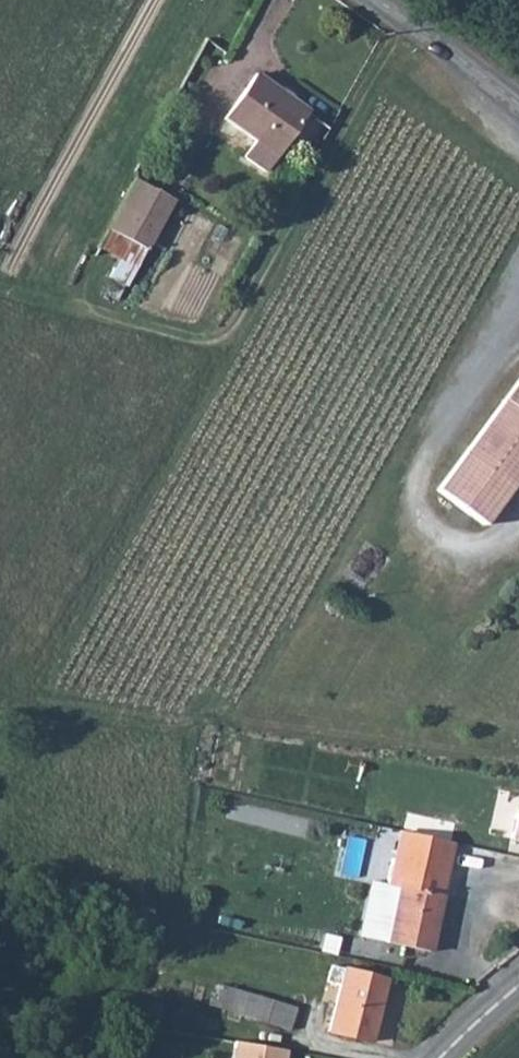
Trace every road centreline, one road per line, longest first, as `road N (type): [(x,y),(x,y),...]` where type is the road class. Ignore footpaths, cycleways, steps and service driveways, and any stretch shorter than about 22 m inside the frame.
road 1 (track): [(405,20),(234,329),(213,342),(189,341),(0,290)]
road 2 (unclassified): [(376,0),(518,105)]

